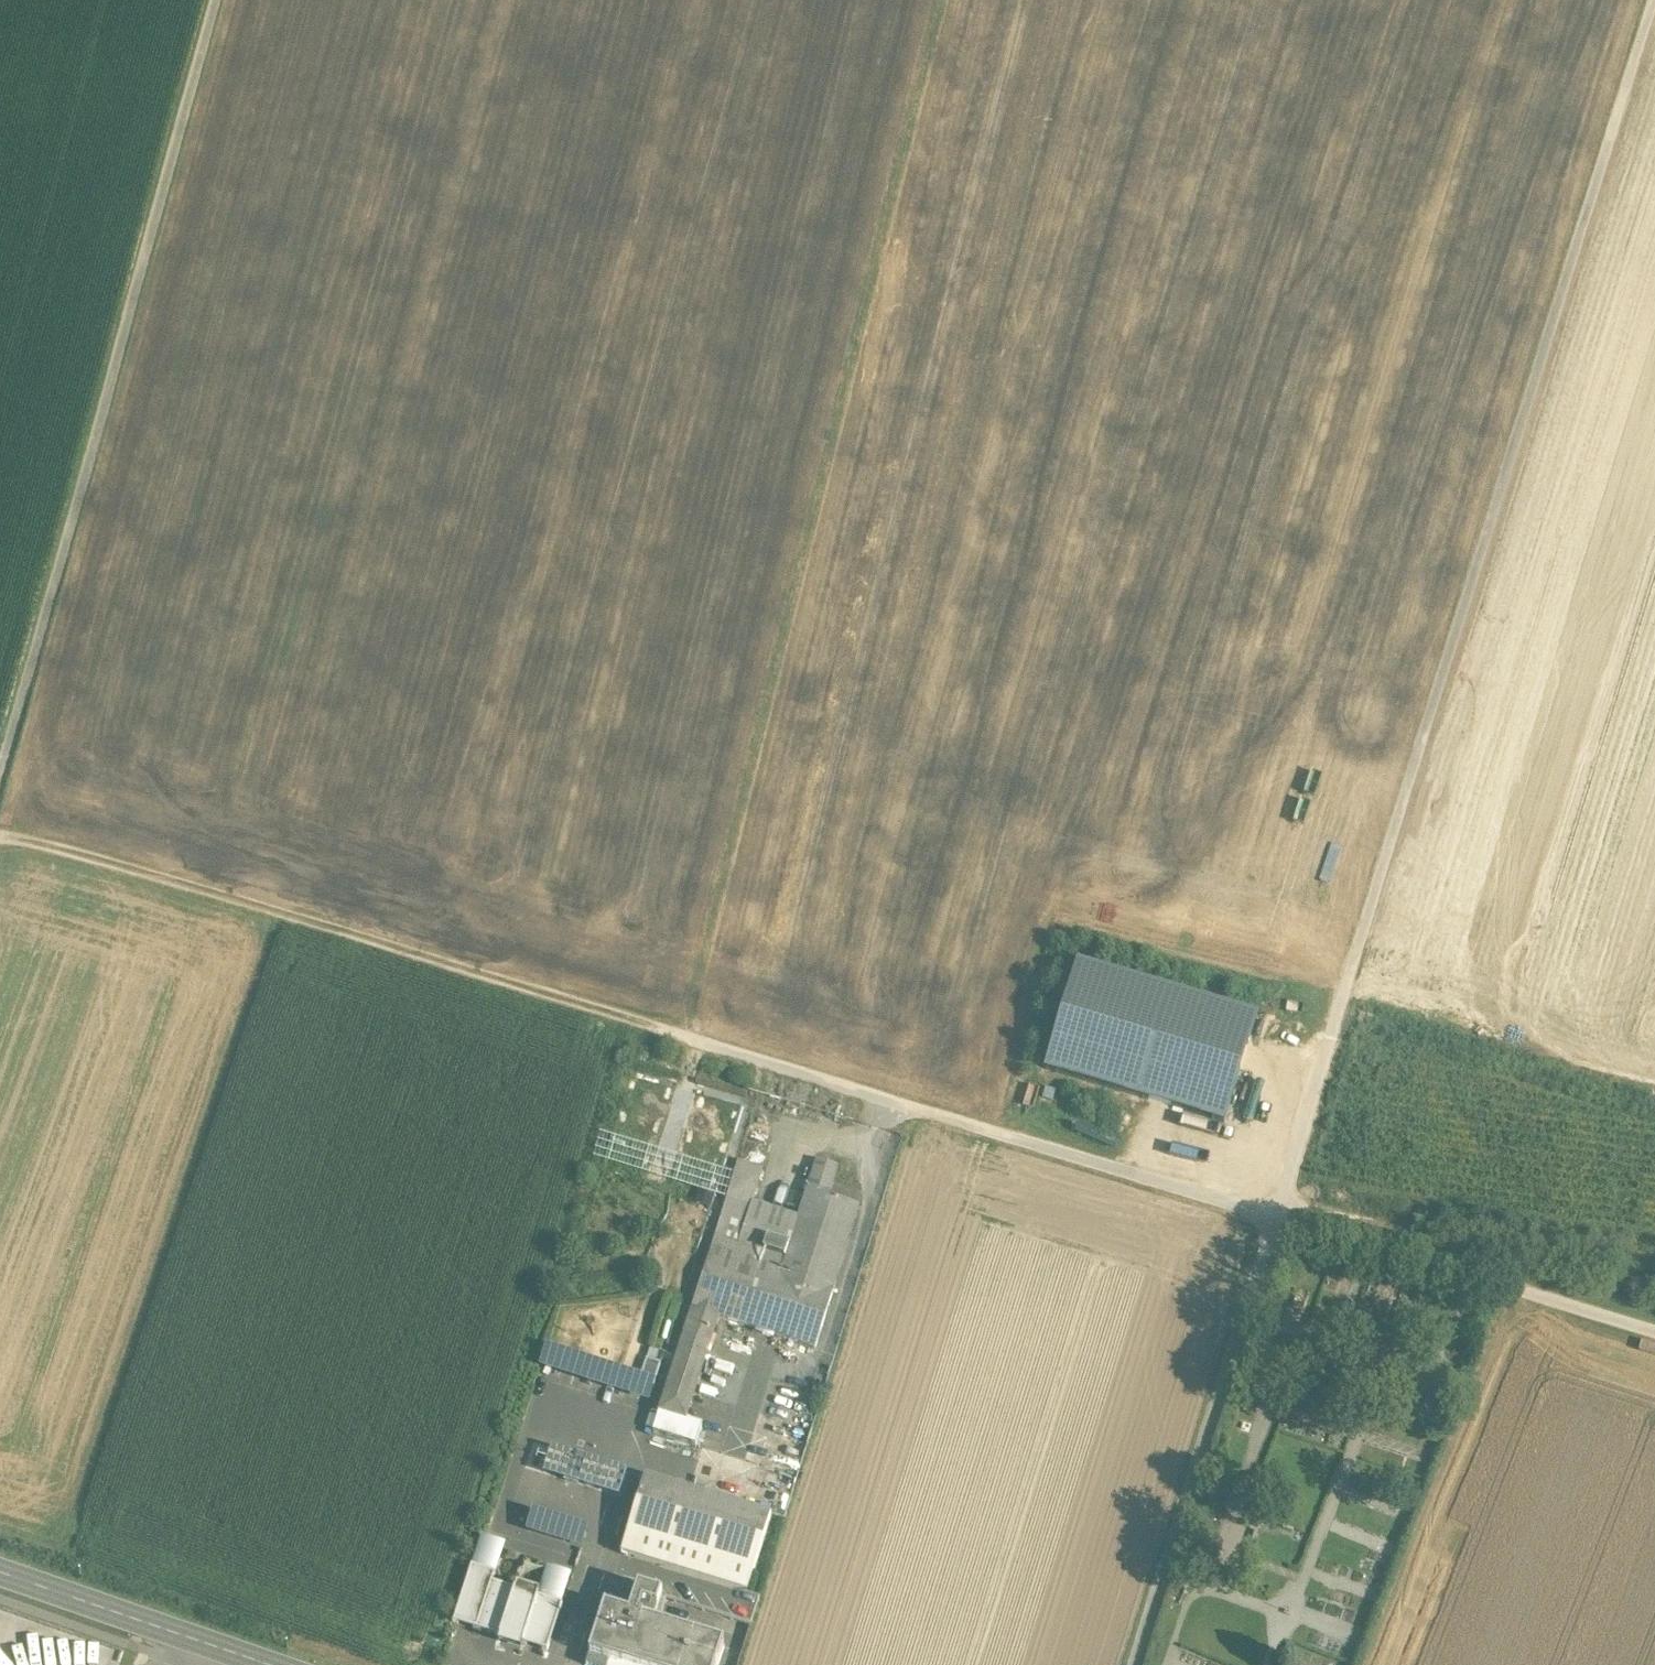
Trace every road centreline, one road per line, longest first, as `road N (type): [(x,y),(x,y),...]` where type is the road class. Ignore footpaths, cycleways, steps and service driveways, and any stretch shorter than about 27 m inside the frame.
road 1 (track): [(679,1037),(938,0)]
road 2 (track): [(1345,986),(1652,0)]
road 3 (track): [(0,781),(218,0)]
road 4 (track): [(0,838),(355,948),(657,1030)]
road 5 (secondary): [(263,1664),(0,1574)]

